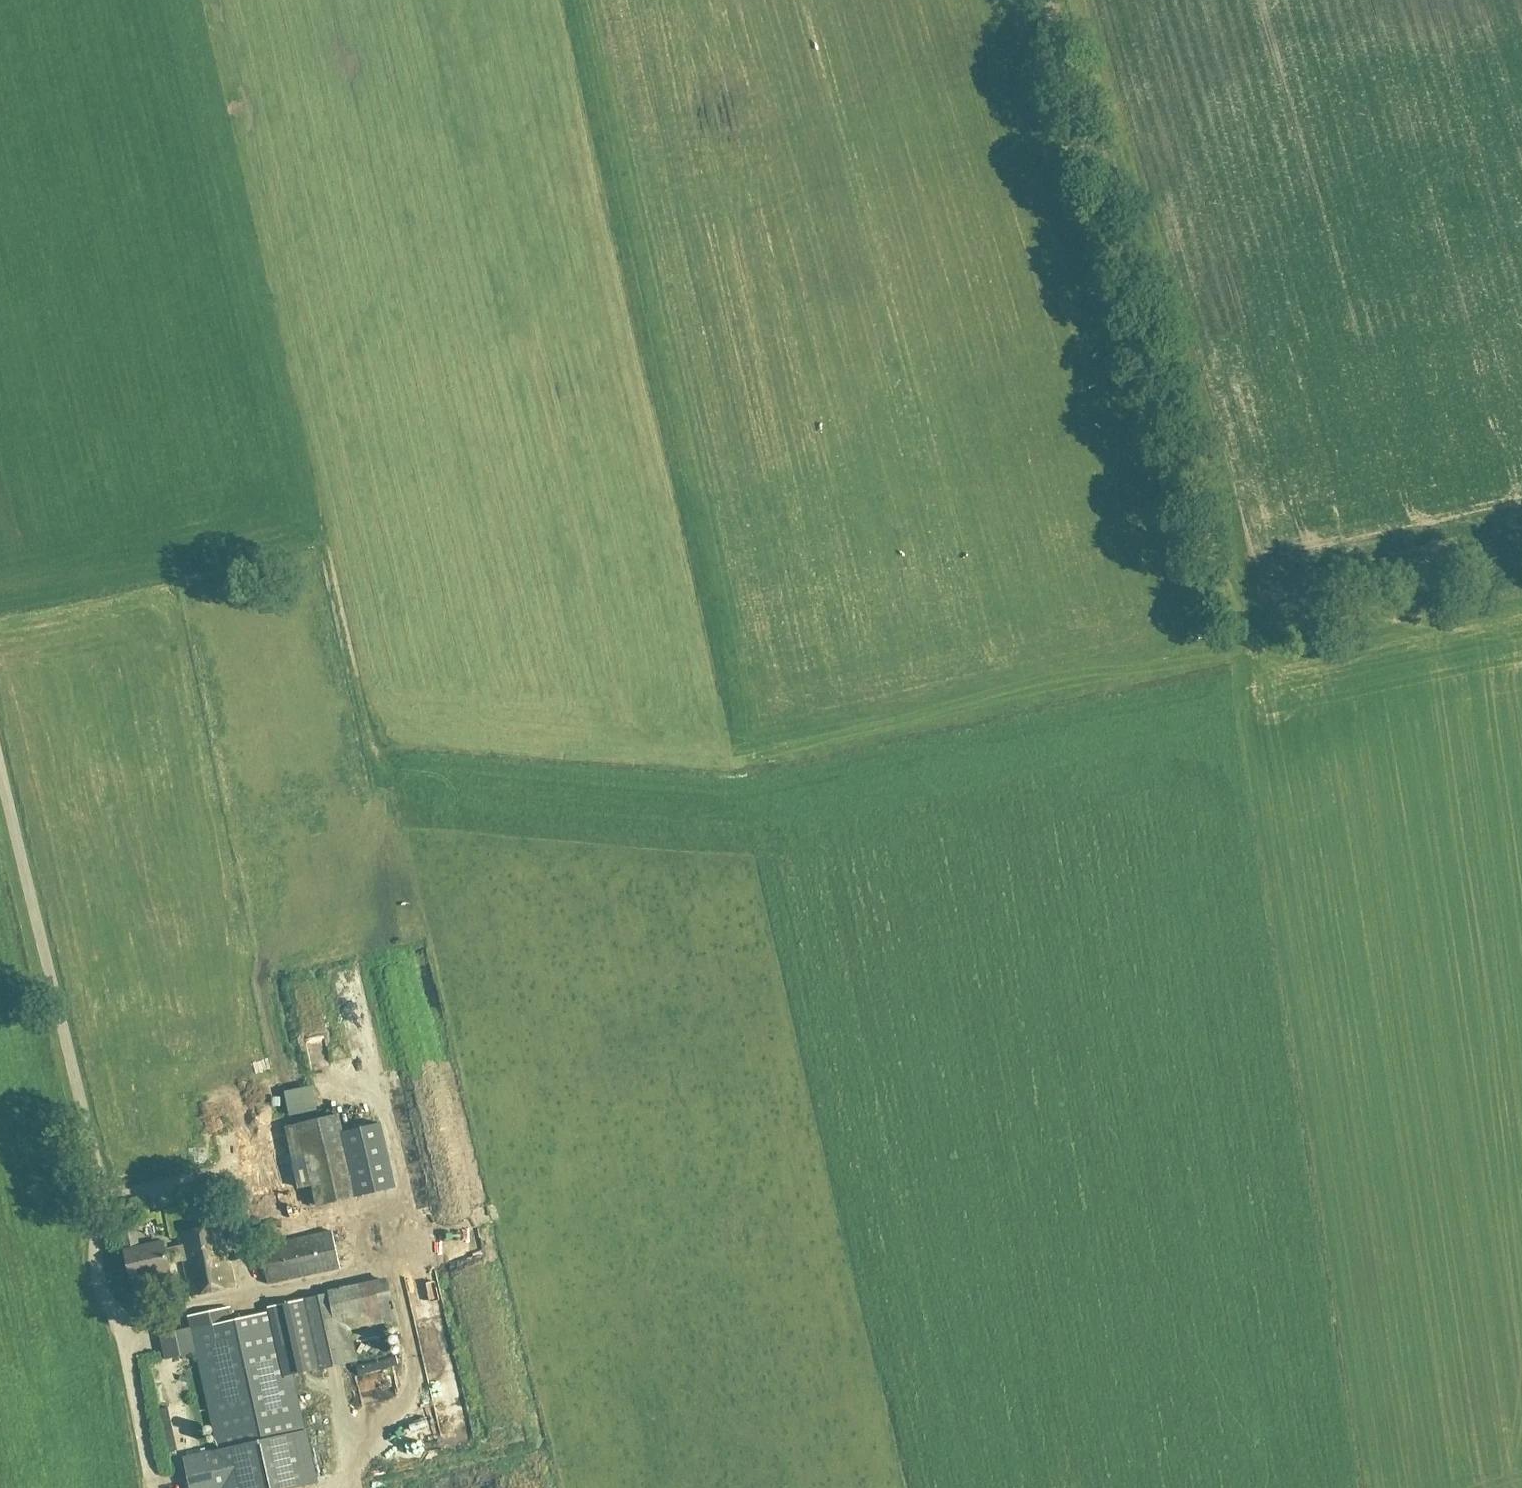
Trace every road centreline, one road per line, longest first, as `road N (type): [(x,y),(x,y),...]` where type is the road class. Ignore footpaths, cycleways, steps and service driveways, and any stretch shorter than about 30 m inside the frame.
road 1 (track): [(1521,583),(1261,638),(1232,668),(744,780),(380,744),(203,0)]
road 2 (track): [(1243,657),(1050,0)]

